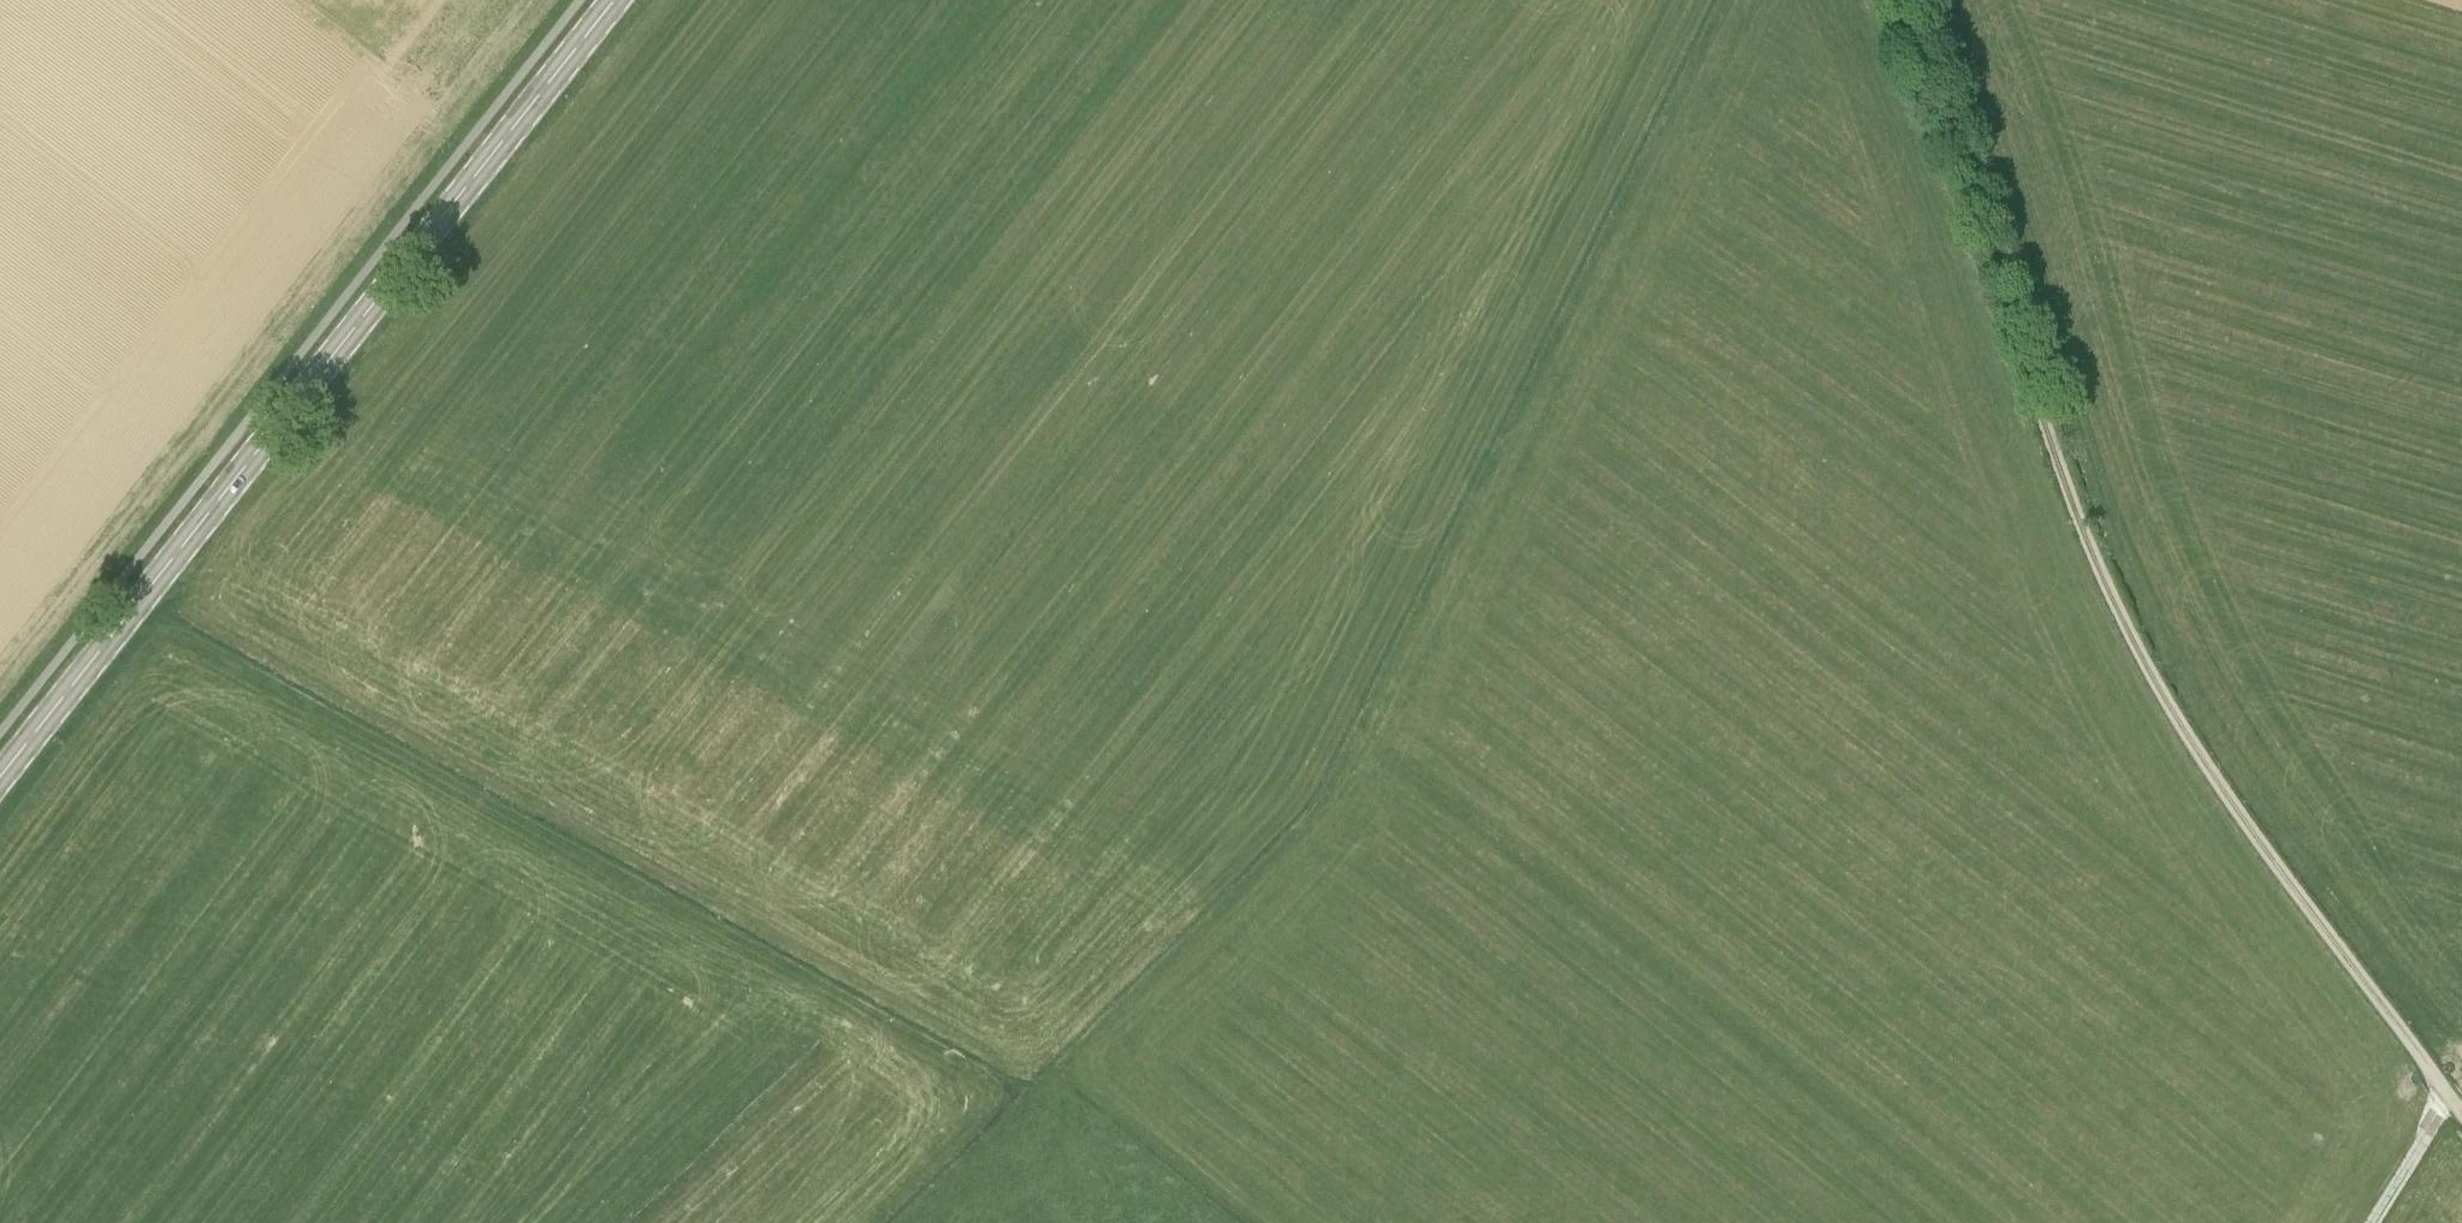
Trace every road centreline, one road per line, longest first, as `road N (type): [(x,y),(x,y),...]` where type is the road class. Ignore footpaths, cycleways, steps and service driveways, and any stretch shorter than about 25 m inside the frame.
road 1 (track): [(1895,0),(1983,216),(2082,526),(2157,683),(2216,782),(2461,1115)]
road 2 (secondary): [(0,779),(616,0)]
road 3 (track): [(2450,1098),(2373,1222)]

